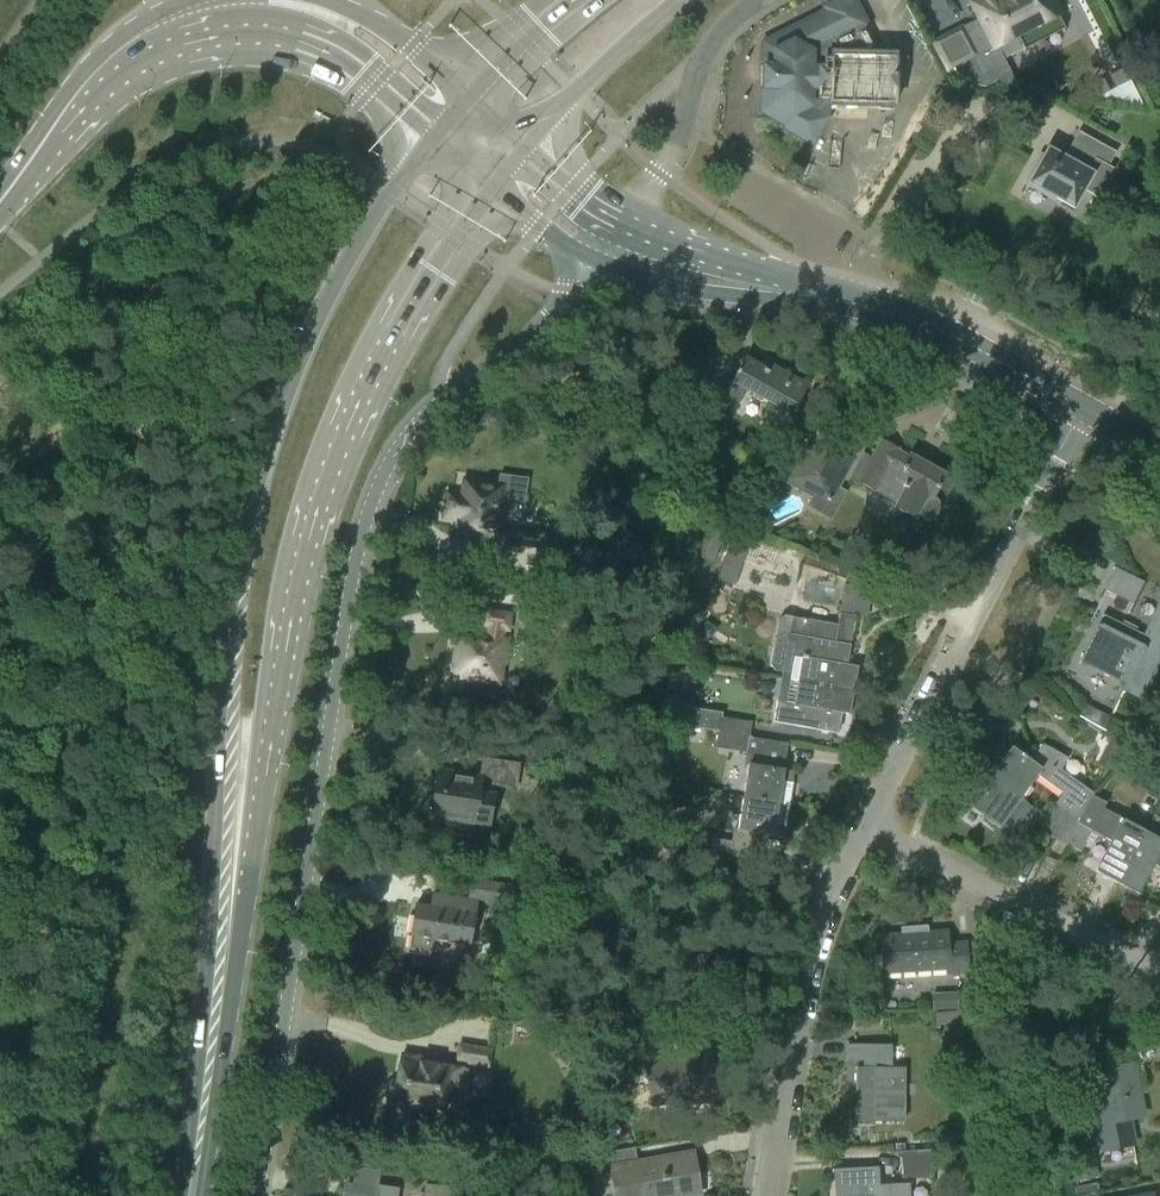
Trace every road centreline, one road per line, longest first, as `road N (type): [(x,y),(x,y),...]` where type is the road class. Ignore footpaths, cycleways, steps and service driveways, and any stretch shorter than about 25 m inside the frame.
road 1 (residential): [(258,1195),(354,567),(371,507),(418,425),(536,338),(606,264)]
road 2 (primary): [(432,134),(385,190),(329,297),(257,481),(225,721),(228,893)]
road 3 (primary): [(228,893),(313,513),(426,264),(488,180)]
road 4 (secondary): [(0,201),(93,97),(141,61),(219,36),(264,35),(338,58),(432,134)]
road 5 (residential): [(863,828),(1083,407)]
road 6 (residential): [(763,1195),(805,962),(863,828)]
road 7 (residential): [(1159,974),(863,828)]
road 8 (primary): [(191,1195),(228,893)]
road 9 (tertiary): [(1083,407),(916,320),(808,292)]
road 10 (secondary): [(193,0),(126,32),(99,56),(0,197)]
road 11 (residential): [(629,229),(675,142),(711,37),(753,0)]
road 12 (primary): [(525,145),(674,0)]
road 13 (tertiary): [(606,264),(700,294),(772,300),(808,292)]
road 14 (tertiary): [(808,292),(629,229)]
road 15 (secondary): [(471,92),(414,43),(327,0)]
road 16 (tertiary): [(488,180),(566,246),(606,264)]
road 17 (primary): [(573,0),(471,92)]
road 18 (tertiary): [(629,229),(584,202),(525,145)]

